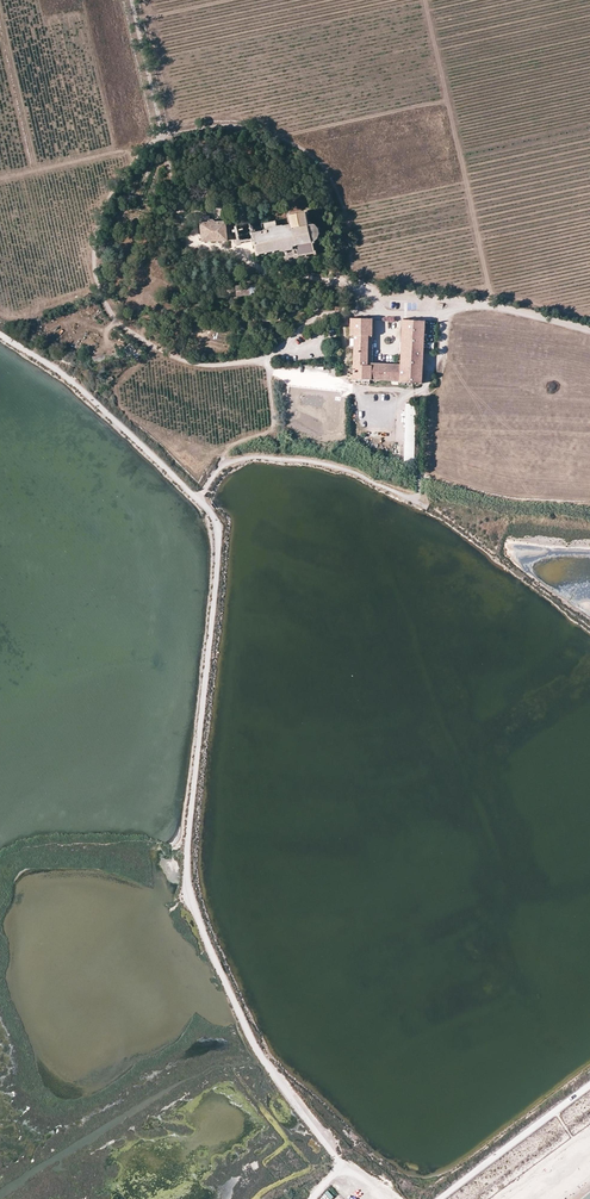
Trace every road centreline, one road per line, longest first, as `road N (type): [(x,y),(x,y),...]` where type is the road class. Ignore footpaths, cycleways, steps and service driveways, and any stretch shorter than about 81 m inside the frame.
road 1 (unclassified): [(343,1173),(254,1045),(191,902),(188,851),(219,540),(214,515),(64,374),(0,333)]
road 2 (track): [(133,0),(163,134),(126,166),(99,225),(93,280),(103,307),(154,348),(217,366),(268,356),(310,320),(382,310)]
road 3 (track): [(492,306),(425,0)]
road 4 (track): [(163,134),(239,126),(280,136),(447,100)]
road 5 (track): [(429,509),(354,471),(273,458),(223,465),(200,501)]
road 6 (track): [(589,1085),(439,1198)]
road 7 (track): [(0,178),(151,144)]
road 8 (track): [(268,356),(274,424),(231,447),(223,465)]
road 9 (unclassified): [(472,305),(589,329)]

